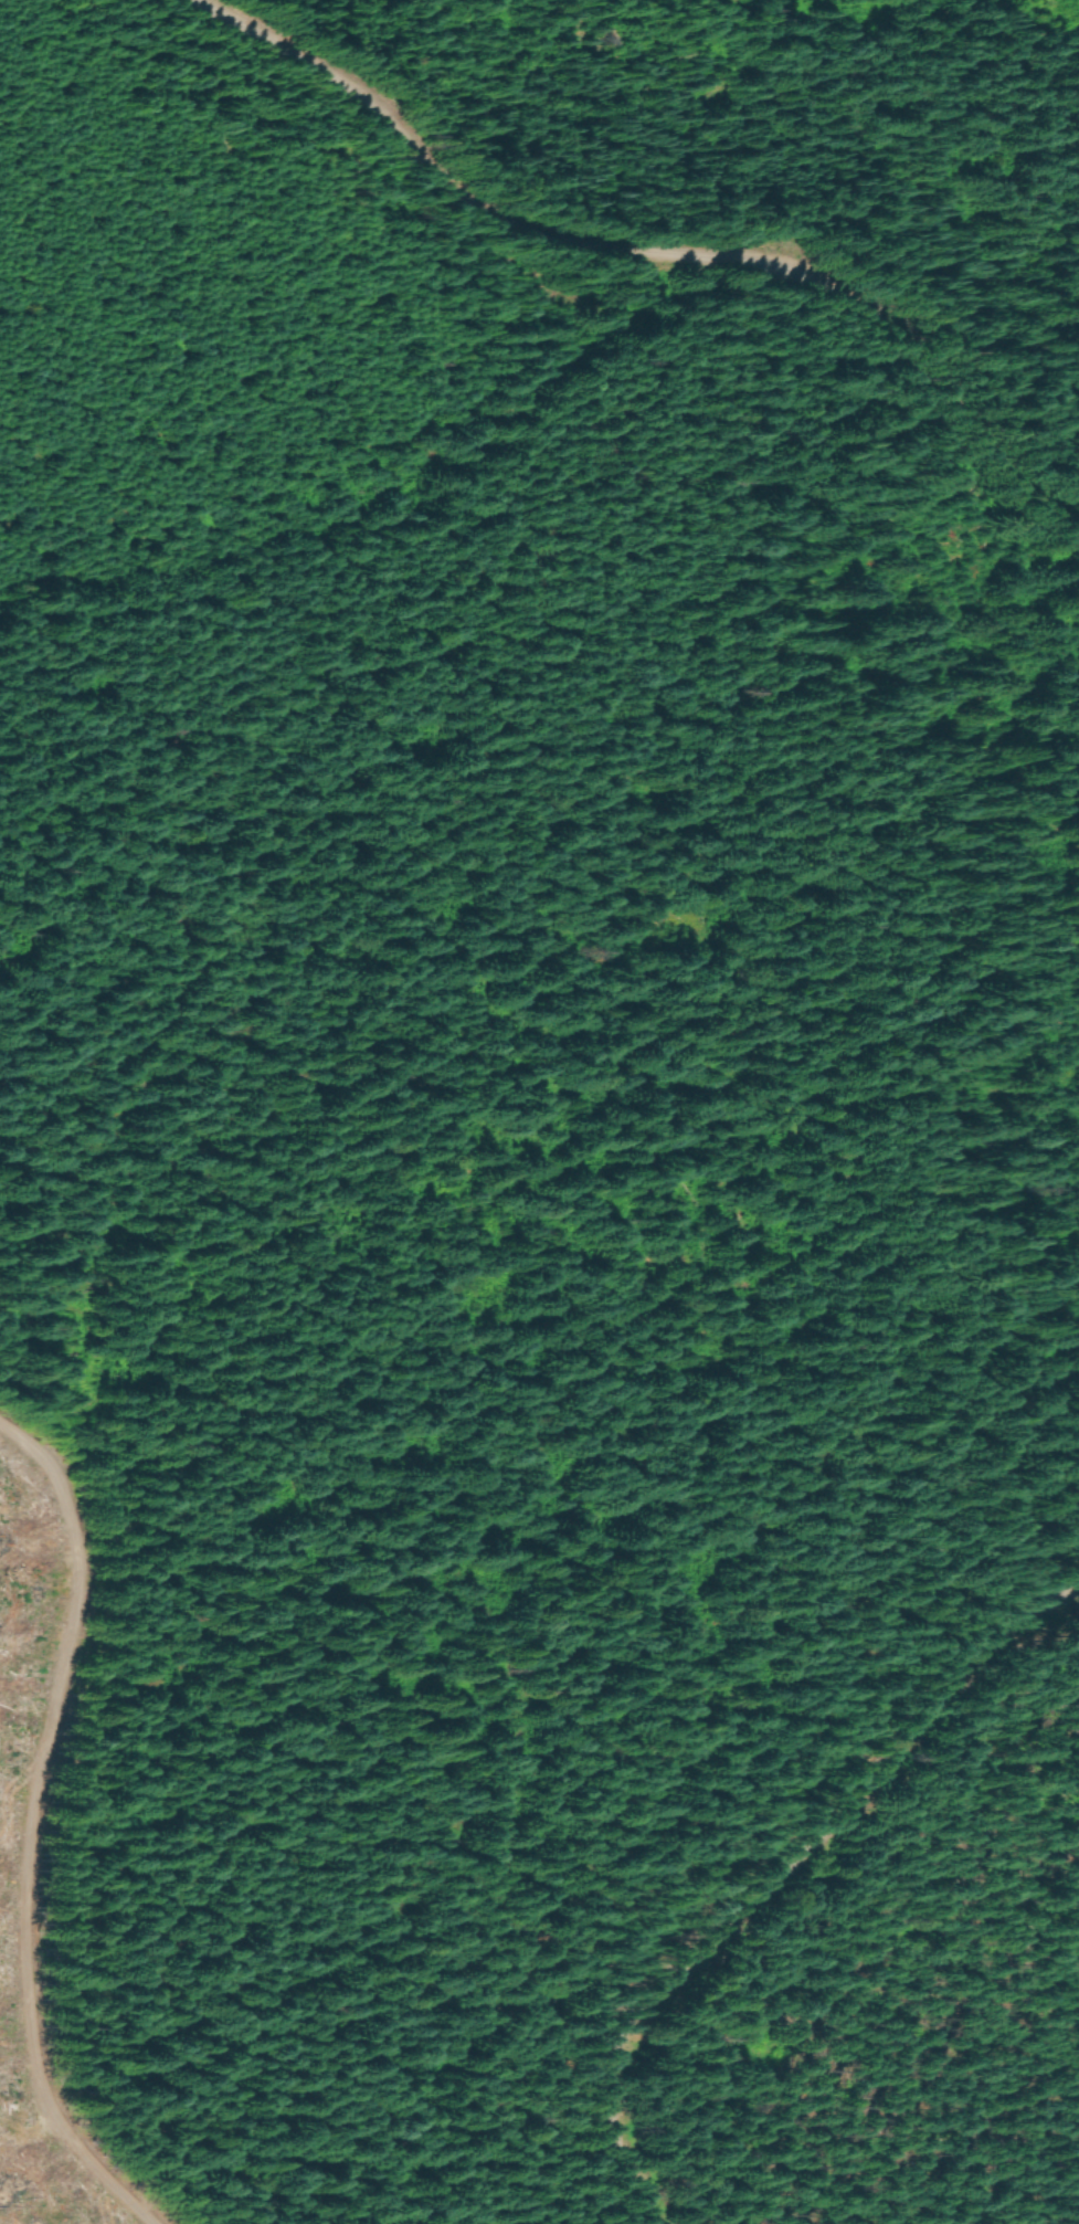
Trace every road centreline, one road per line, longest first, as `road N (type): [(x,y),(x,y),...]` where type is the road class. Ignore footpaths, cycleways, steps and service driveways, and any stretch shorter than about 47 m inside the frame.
road 1 (residential): [(1078,523),(1003,472),(916,351),(853,296),(812,278),(542,240),(501,224),(441,183),(325,77),(192,0)]
road 2 (track): [(163,2223),(89,2153),(50,2085),(39,2043),(34,1864),(76,1674),(78,1561),(56,1466),(0,1418)]
road 3 (residential): [(665,2223),(622,2126),(630,2067),(653,2007),(965,1669),(1078,1582)]

